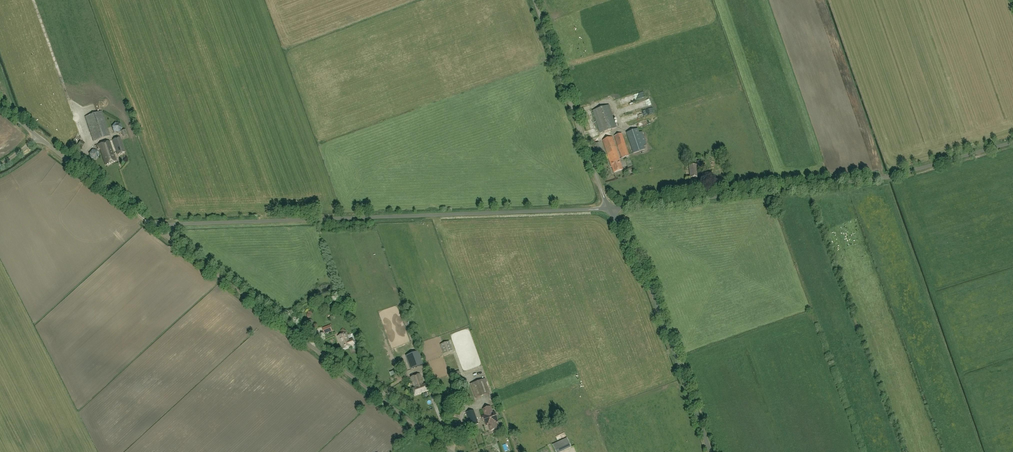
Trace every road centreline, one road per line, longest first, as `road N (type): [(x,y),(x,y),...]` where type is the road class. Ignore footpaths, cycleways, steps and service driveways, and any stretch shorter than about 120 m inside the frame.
road 1 (unclassified): [(175,224),(610,209)]
road 2 (unclassified): [(610,209),(879,179),(1012,142)]
road 3 (unclassified): [(454,451),(170,238)]
road 4 (unclassified): [(712,451),(648,282),(610,209)]
road 5 (unclassified): [(610,209),(534,0)]
road 6 (unclassified): [(152,224),(37,136)]

